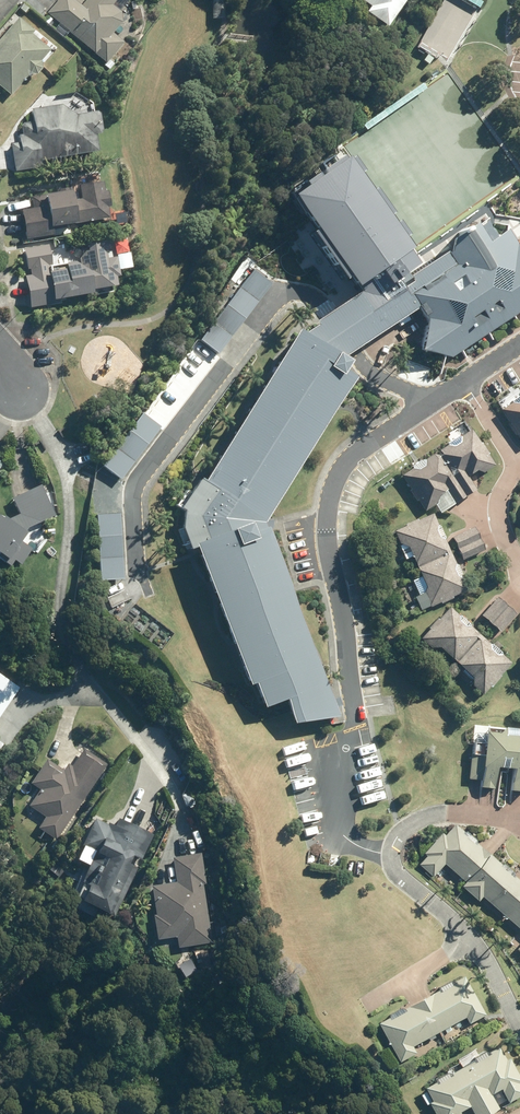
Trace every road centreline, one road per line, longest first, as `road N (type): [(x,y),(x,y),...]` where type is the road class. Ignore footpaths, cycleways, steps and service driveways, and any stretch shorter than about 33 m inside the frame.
road 1 (residential): [(388,855),(344,838),(328,766),(357,726),(328,545),(331,494),(362,447),(465,380)]
road 2 (residential): [(519,1024),(472,942),(395,872),(388,855)]
road 3 (residential): [(388,855),(401,833),(426,817),(519,817)]

